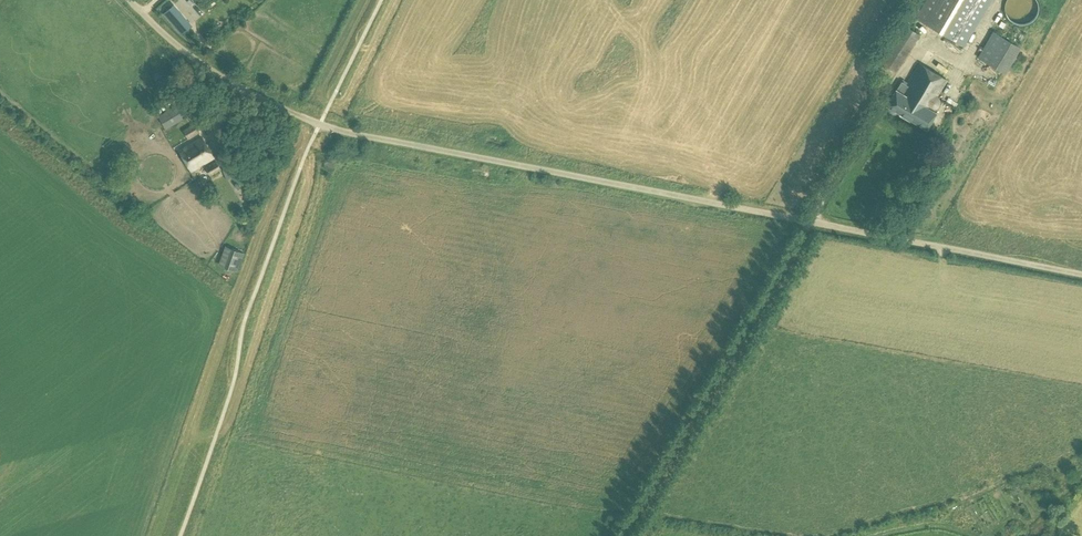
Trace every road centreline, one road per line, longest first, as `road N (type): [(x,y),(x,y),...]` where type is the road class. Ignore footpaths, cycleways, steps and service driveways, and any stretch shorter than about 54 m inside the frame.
road 1 (unclassified): [(1081,274),(334,130),(251,95),(175,45),(128,0)]
road 2 (track): [(232,456),(317,202),(326,127)]

